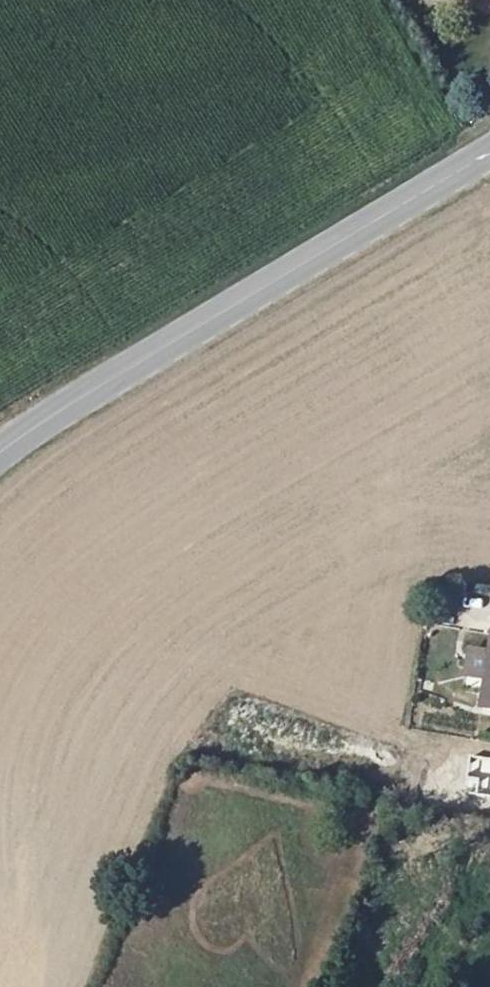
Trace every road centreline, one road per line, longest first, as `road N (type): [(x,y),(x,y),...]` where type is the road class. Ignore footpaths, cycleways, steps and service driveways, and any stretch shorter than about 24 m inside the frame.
road 1 (primary): [(489,156),(67,404),(0,462)]

